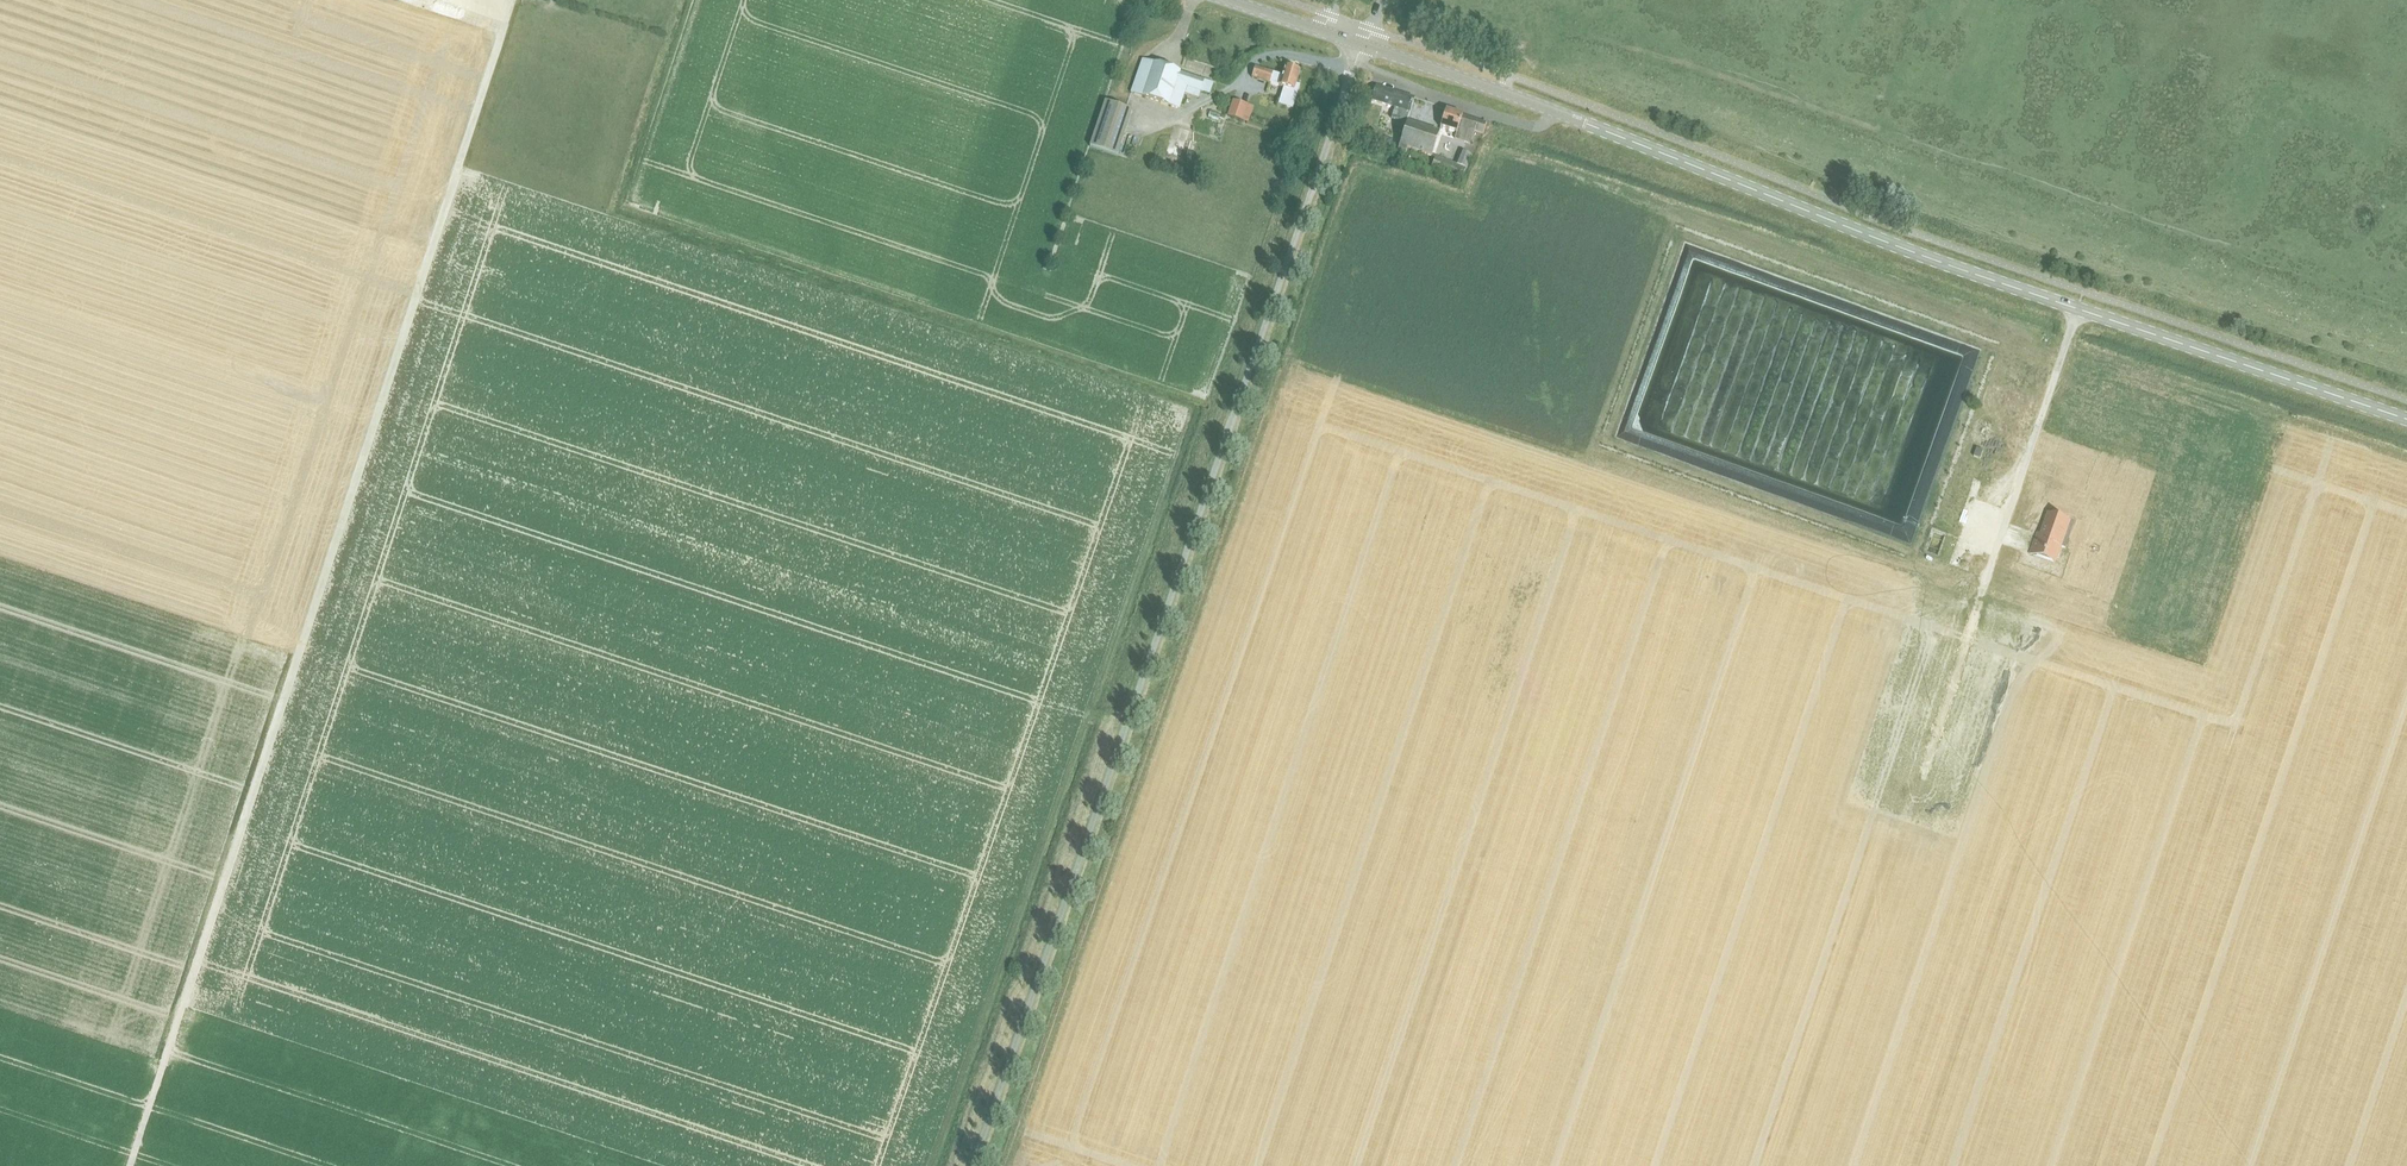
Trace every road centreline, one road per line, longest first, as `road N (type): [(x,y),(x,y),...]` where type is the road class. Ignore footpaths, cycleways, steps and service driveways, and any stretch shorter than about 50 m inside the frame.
road 1 (unclassified): [(972,1165),(1355,63)]
road 2 (secondary): [(2406,421),(1972,276),(1562,115)]
road 3 (residential): [(1355,63),(1540,132),(1562,115)]
road 4 (secondary): [(1562,115),(1363,45)]

